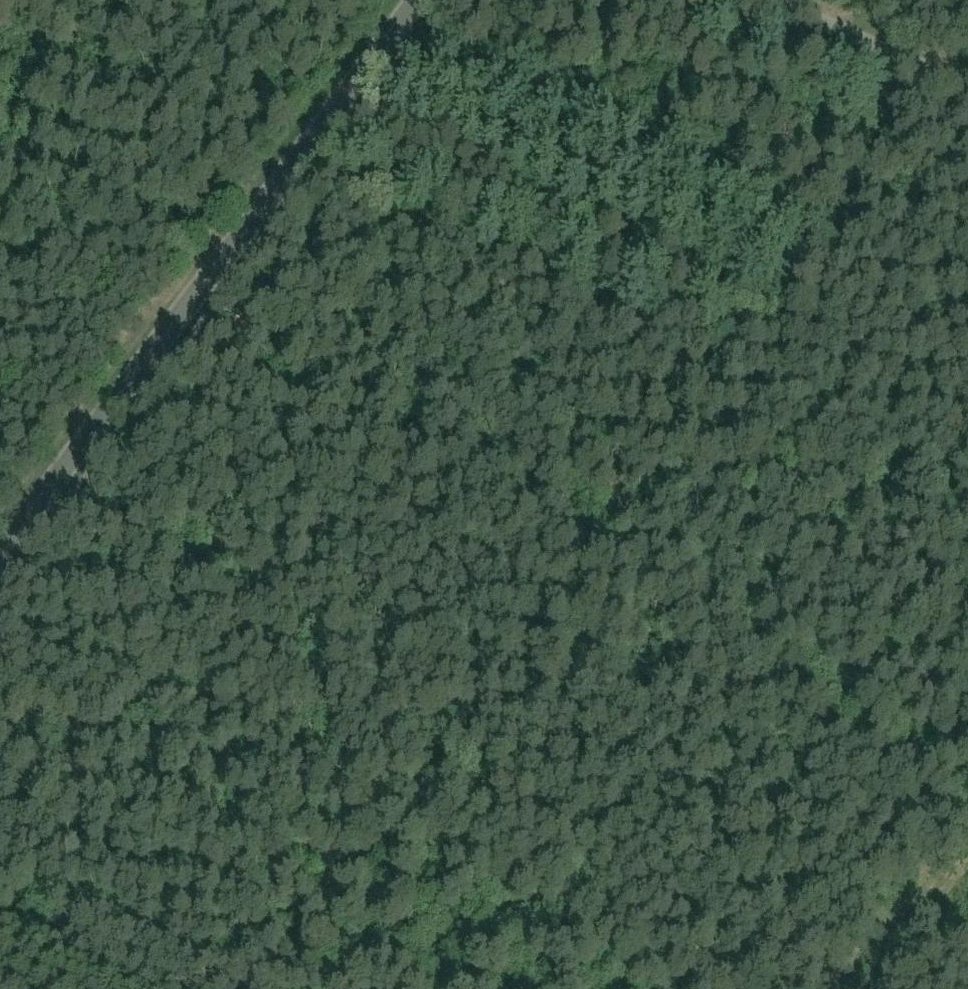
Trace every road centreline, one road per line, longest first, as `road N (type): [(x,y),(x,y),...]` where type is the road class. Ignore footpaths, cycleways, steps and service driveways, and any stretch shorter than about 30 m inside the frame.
road 1 (tertiary): [(0,554),(414,0)]
road 2 (track): [(761,0),(967,93)]

